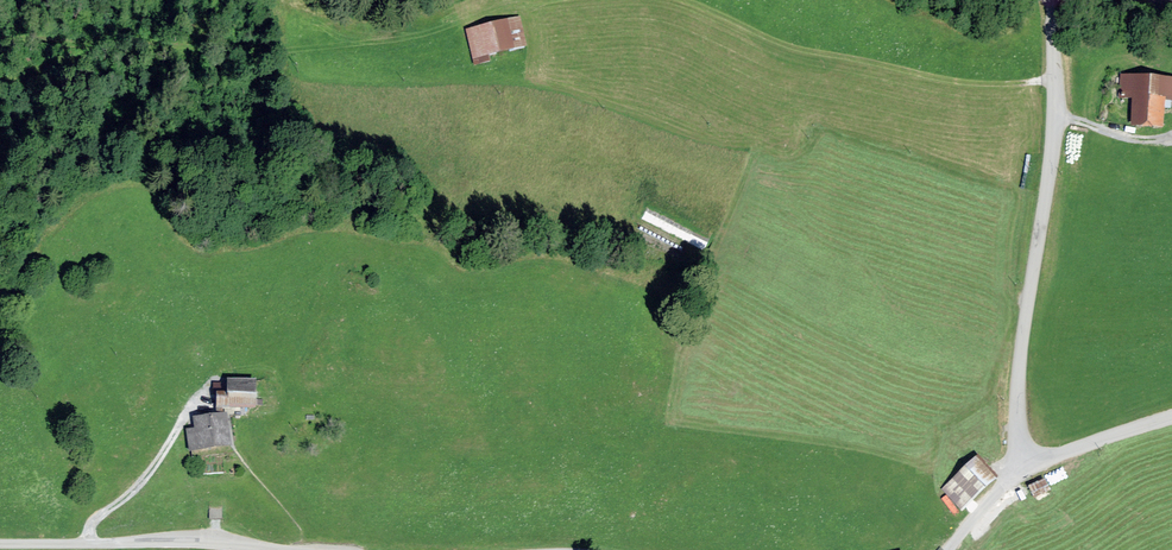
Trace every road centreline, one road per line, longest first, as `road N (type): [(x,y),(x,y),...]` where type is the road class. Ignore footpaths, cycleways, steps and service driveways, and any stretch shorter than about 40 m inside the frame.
road 1 (unclassified): [(1053,0),(1056,113),(1016,401),(1024,470)]
road 2 (track): [(683,0),(803,50),(965,82),(1056,79)]
road 3 (residential): [(277,549),(187,542),(0,544)]
road 4 (track): [(324,50),(379,47),(555,0)]
road 5 (residential): [(1171,418),(1024,470)]
road 6 (track): [(1056,113),(1131,140),(1171,134)]

